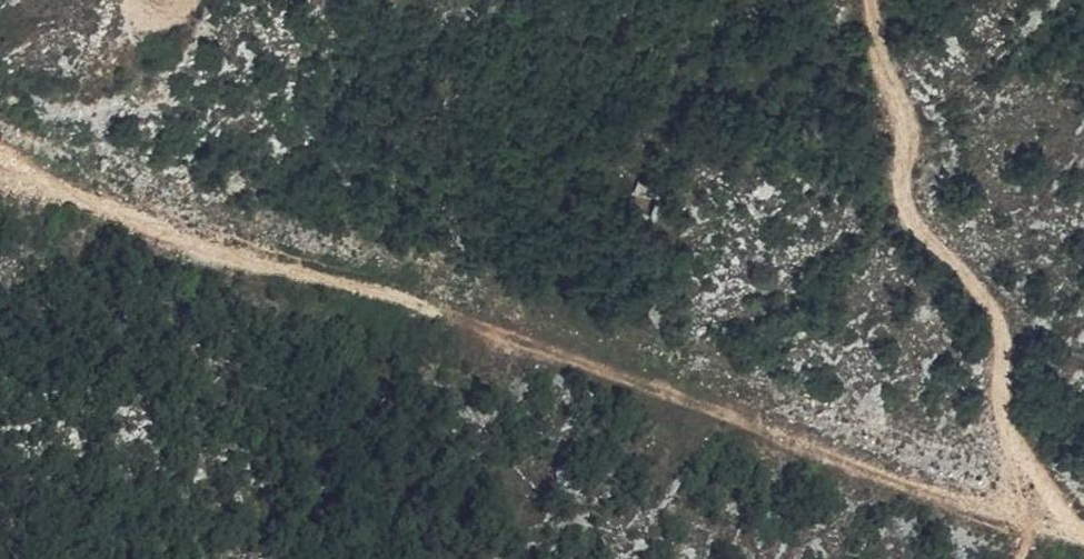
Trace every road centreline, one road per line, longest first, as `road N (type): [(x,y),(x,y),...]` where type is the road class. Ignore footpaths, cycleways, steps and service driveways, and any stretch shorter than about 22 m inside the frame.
road 1 (track): [(1029,521),(996,348),(900,204),(906,138),(868,0)]

